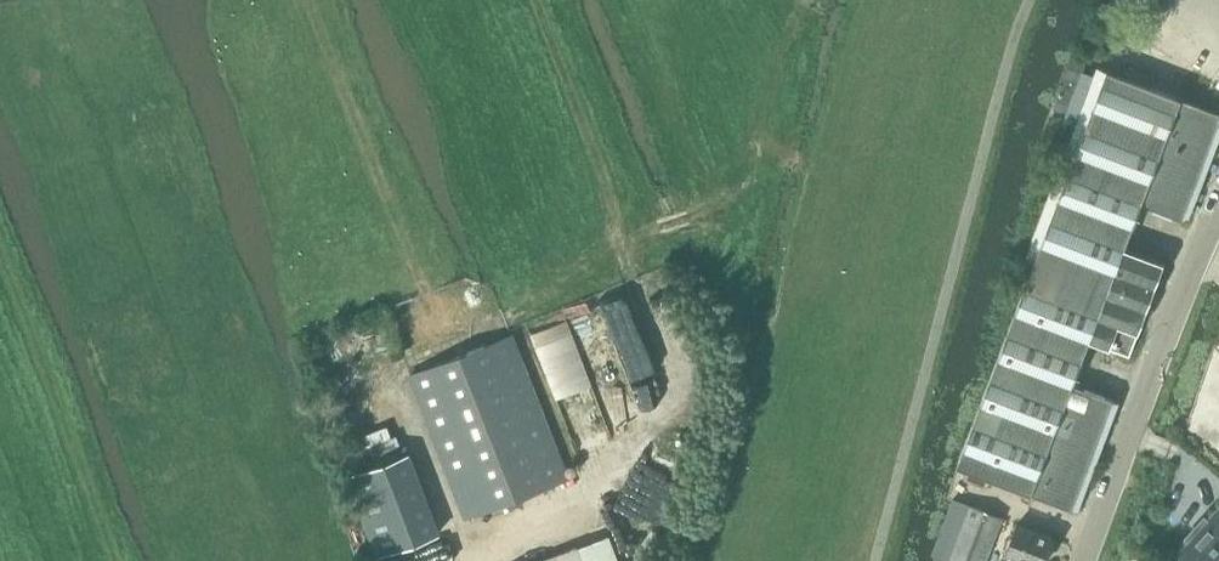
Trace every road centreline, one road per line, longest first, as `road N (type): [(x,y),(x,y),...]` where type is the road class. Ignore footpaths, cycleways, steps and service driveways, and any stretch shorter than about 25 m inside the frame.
road 1 (residential): [(1083,560),(1218,206)]

